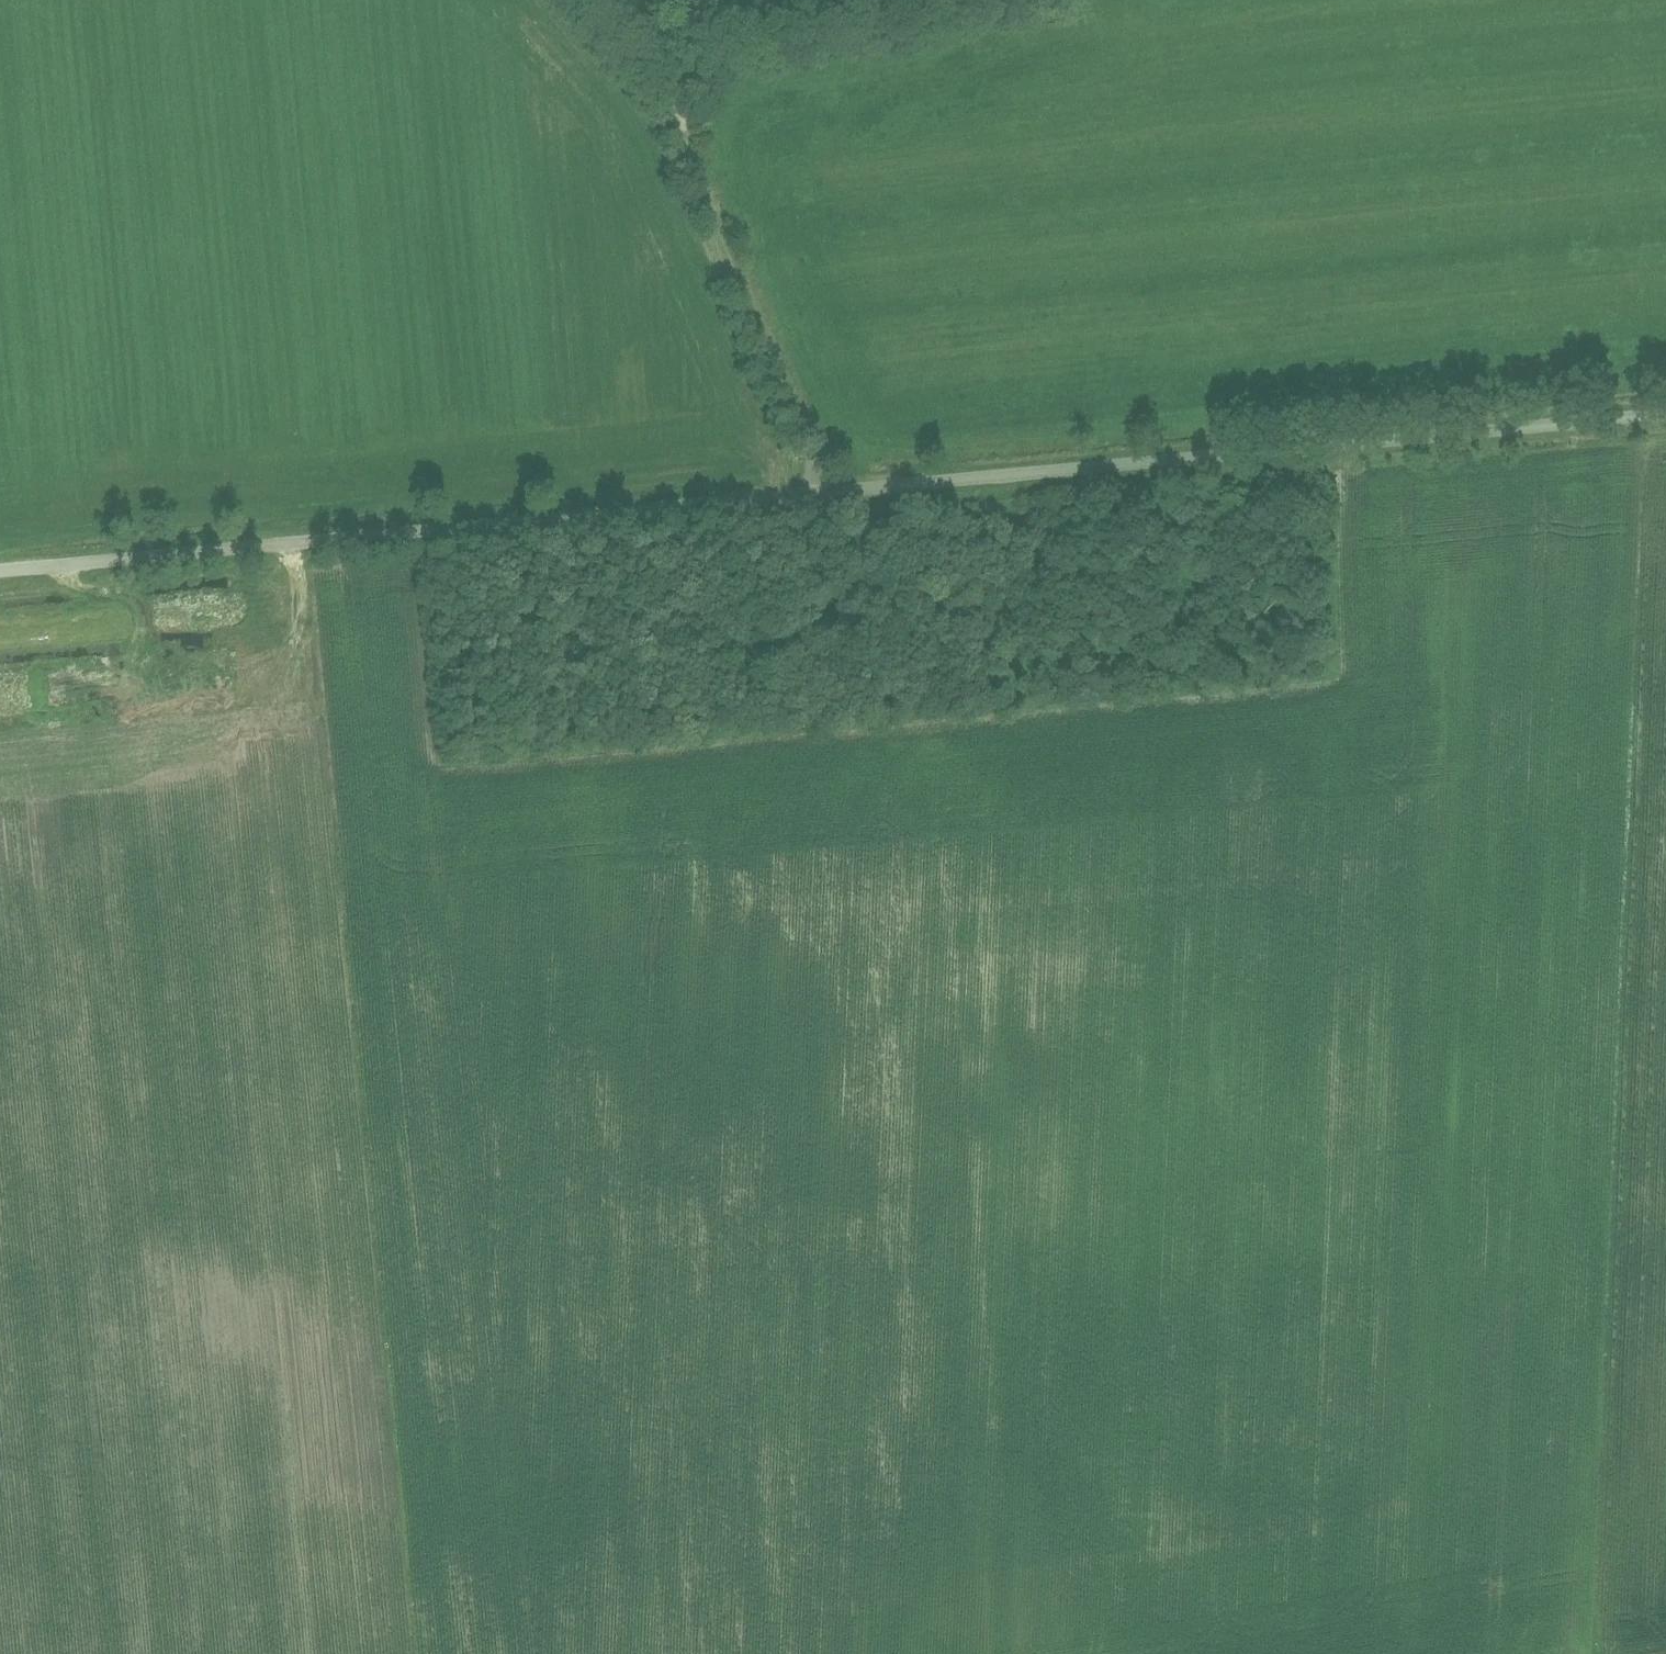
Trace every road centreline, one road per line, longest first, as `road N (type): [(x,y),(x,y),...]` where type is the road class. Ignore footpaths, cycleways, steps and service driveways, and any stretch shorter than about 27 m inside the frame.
road 1 (unclassified): [(0,571),(1665,414)]

